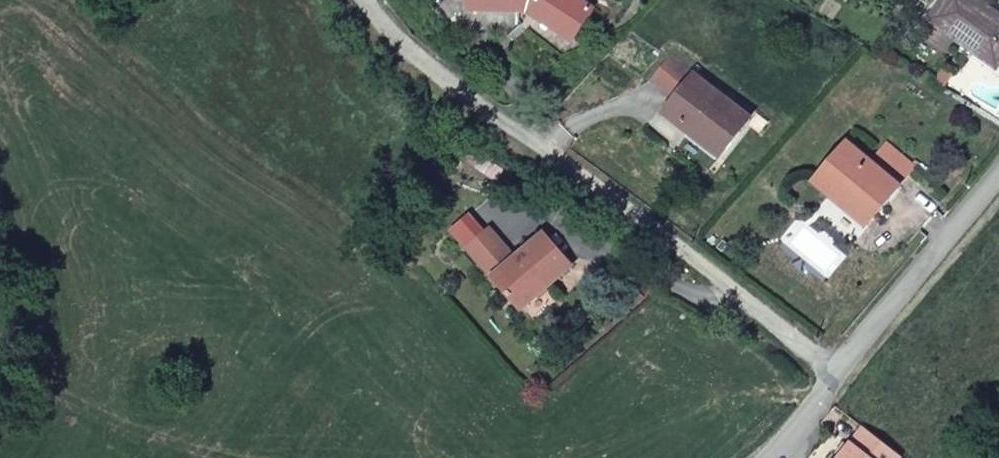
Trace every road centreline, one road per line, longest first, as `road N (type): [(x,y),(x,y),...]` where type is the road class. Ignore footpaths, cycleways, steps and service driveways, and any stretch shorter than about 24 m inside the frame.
road 1 (residential): [(366,0),(434,73),(539,141),(837,374)]
road 2 (unclassified): [(837,374),(998,172)]
road 3 (track): [(0,291),(21,357),(11,397),(0,408)]

